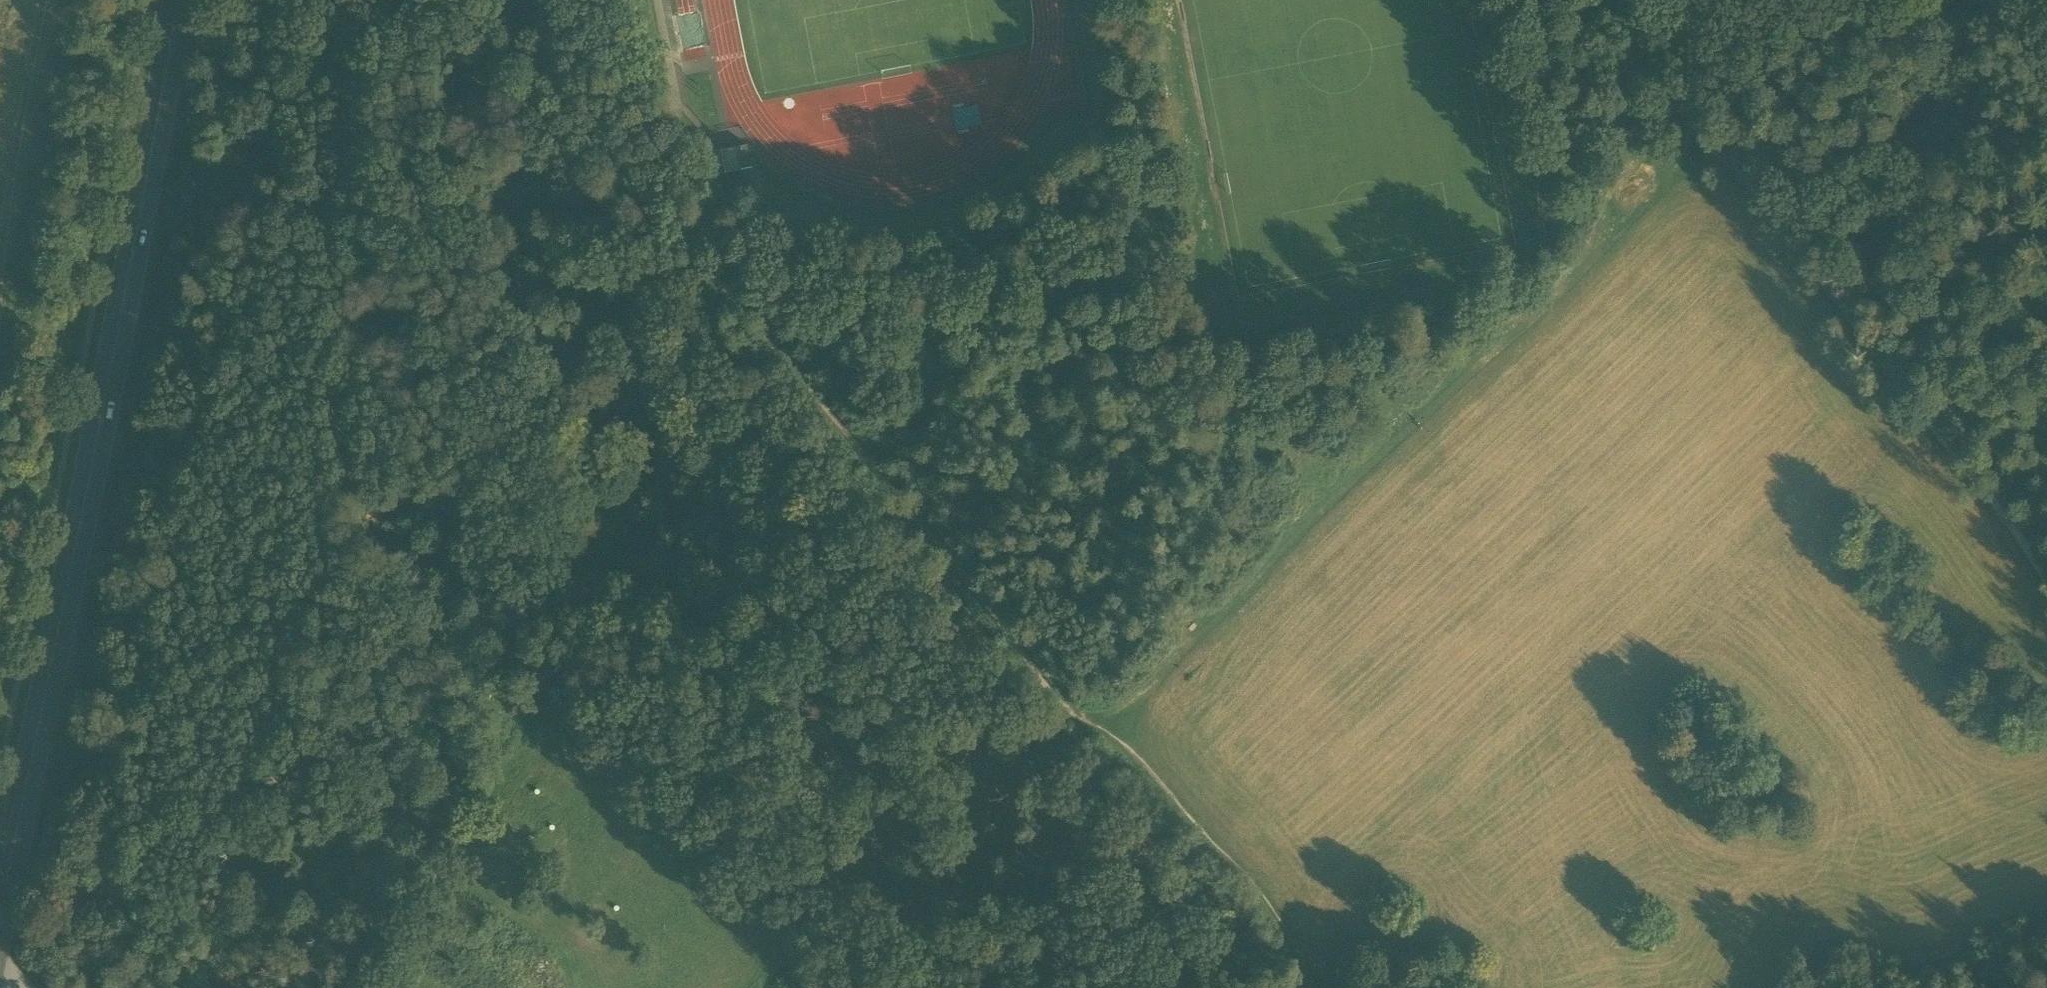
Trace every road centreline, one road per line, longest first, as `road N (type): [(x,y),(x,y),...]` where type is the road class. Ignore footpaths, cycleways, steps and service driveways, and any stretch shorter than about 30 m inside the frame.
road 1 (track): [(539,0),(540,32),(565,107),(1102,758)]
road 2 (secondary): [(0,879),(170,0)]
road 3 (track): [(1102,758),(1704,123)]
road 4 (track): [(1620,10),(2046,591)]
road 5 (track): [(1102,758),(1239,865),(1313,987)]

